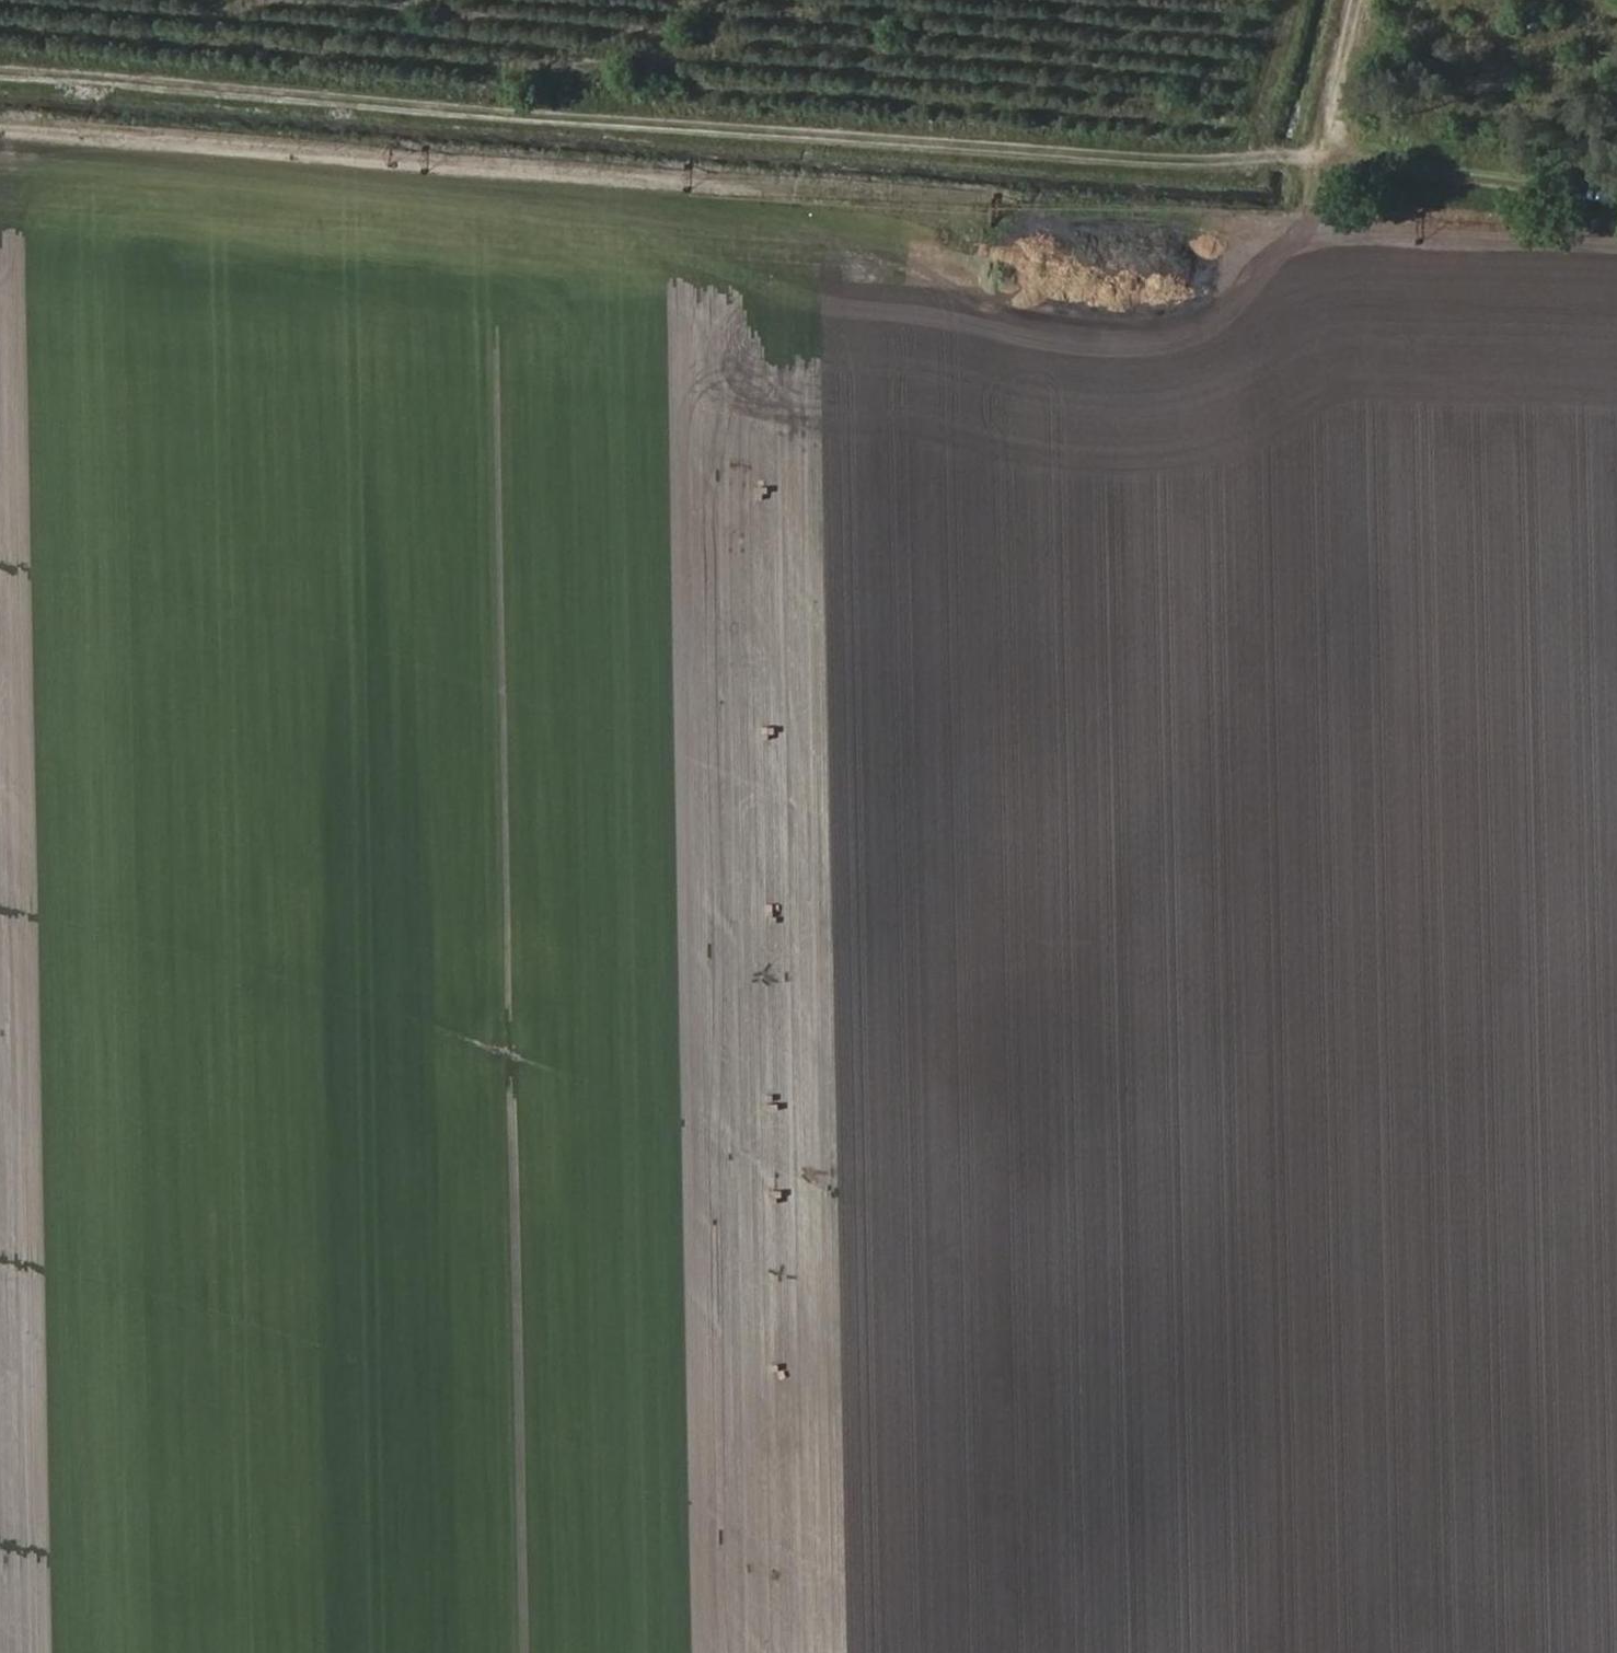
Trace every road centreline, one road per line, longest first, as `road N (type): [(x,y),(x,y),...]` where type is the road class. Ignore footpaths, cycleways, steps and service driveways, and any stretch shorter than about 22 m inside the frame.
road 1 (track): [(1344,148),(1381,0)]

